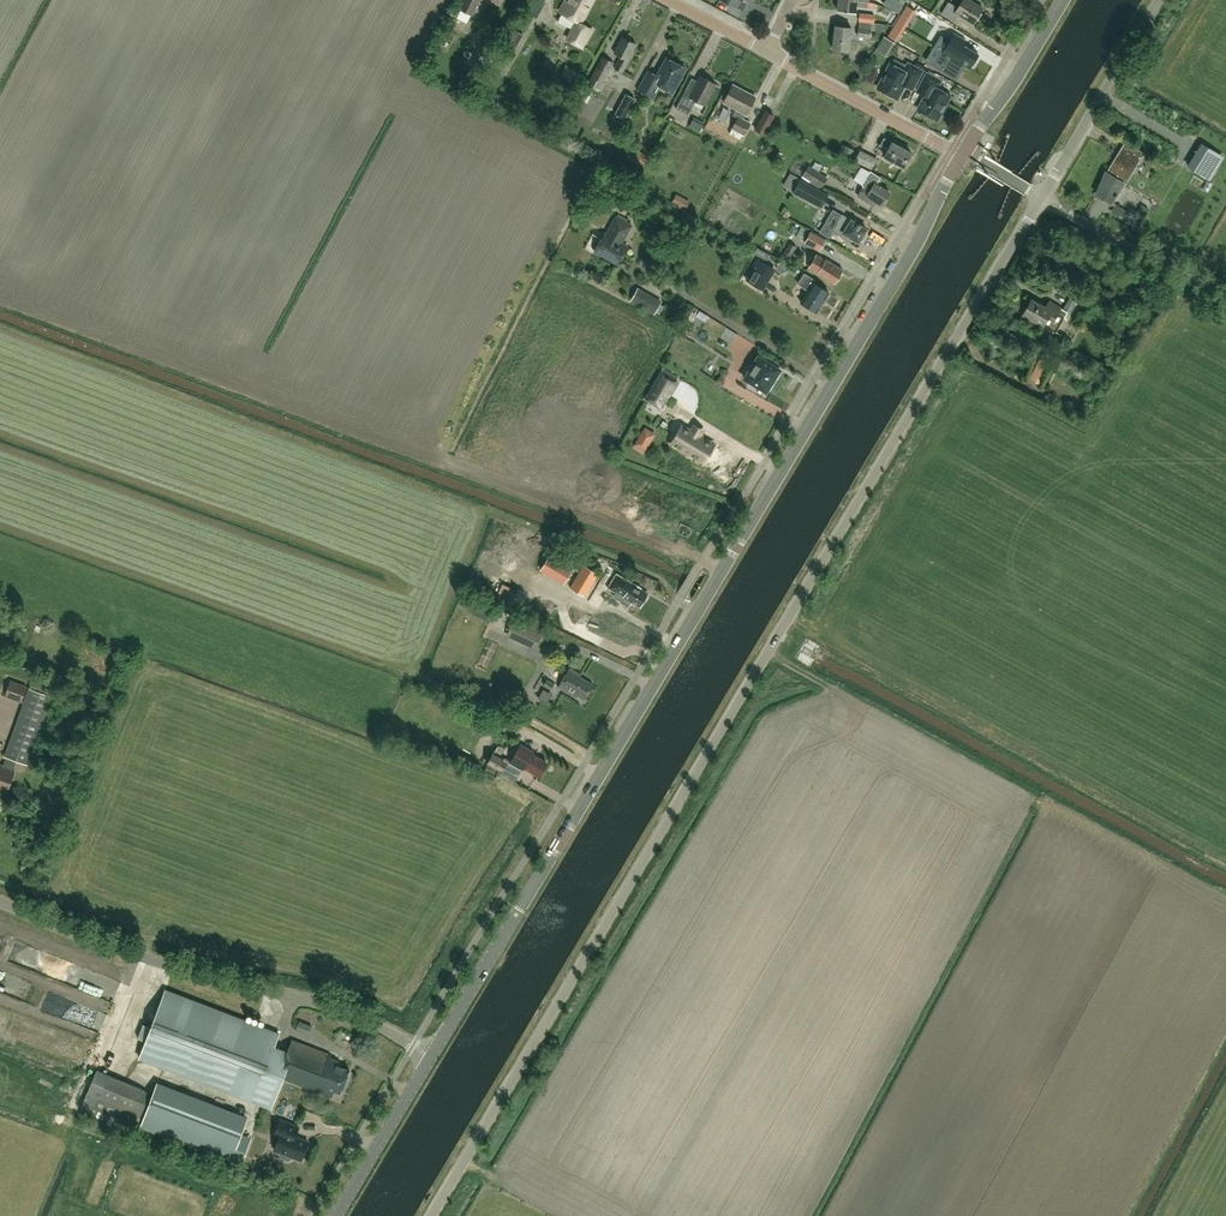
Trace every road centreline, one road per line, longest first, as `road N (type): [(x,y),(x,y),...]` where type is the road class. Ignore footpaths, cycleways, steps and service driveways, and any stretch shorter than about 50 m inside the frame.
road 1 (unclassified): [(431,1215),(1042,197)]
road 2 (tertiary): [(431,1060),(963,154)]
road 3 (unclassified): [(431,1060),(358,1016),(0,900)]
road 4 (unclassified): [(1042,197),(1159,0)]
road 5 (unclassified): [(963,154),(769,53)]
road 6 (unclassified): [(1225,296),(1042,197)]
road 7 (tertiary): [(963,154),(1063,0)]
road 8 (tertiary): [(335,1215),(431,1060)]

